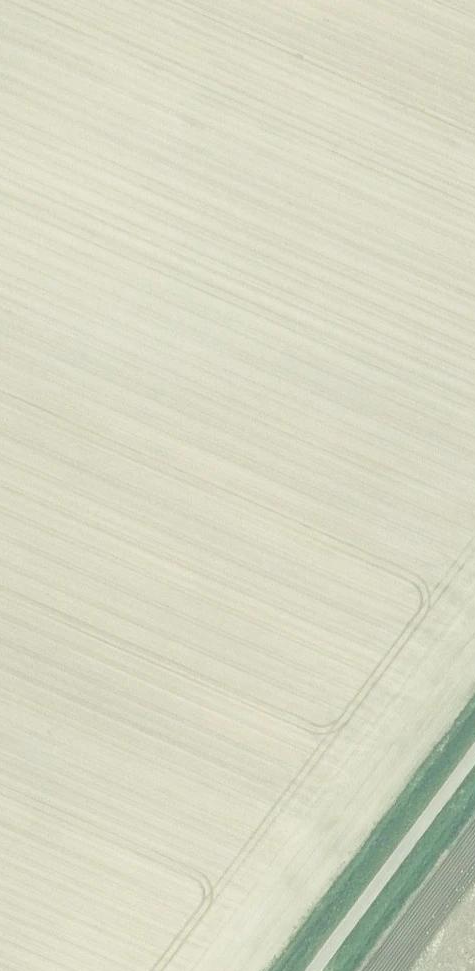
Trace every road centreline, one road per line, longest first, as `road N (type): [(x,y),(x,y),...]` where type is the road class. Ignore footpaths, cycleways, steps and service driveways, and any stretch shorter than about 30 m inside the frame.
road 1 (unclassified): [(311,970),(474,750)]

